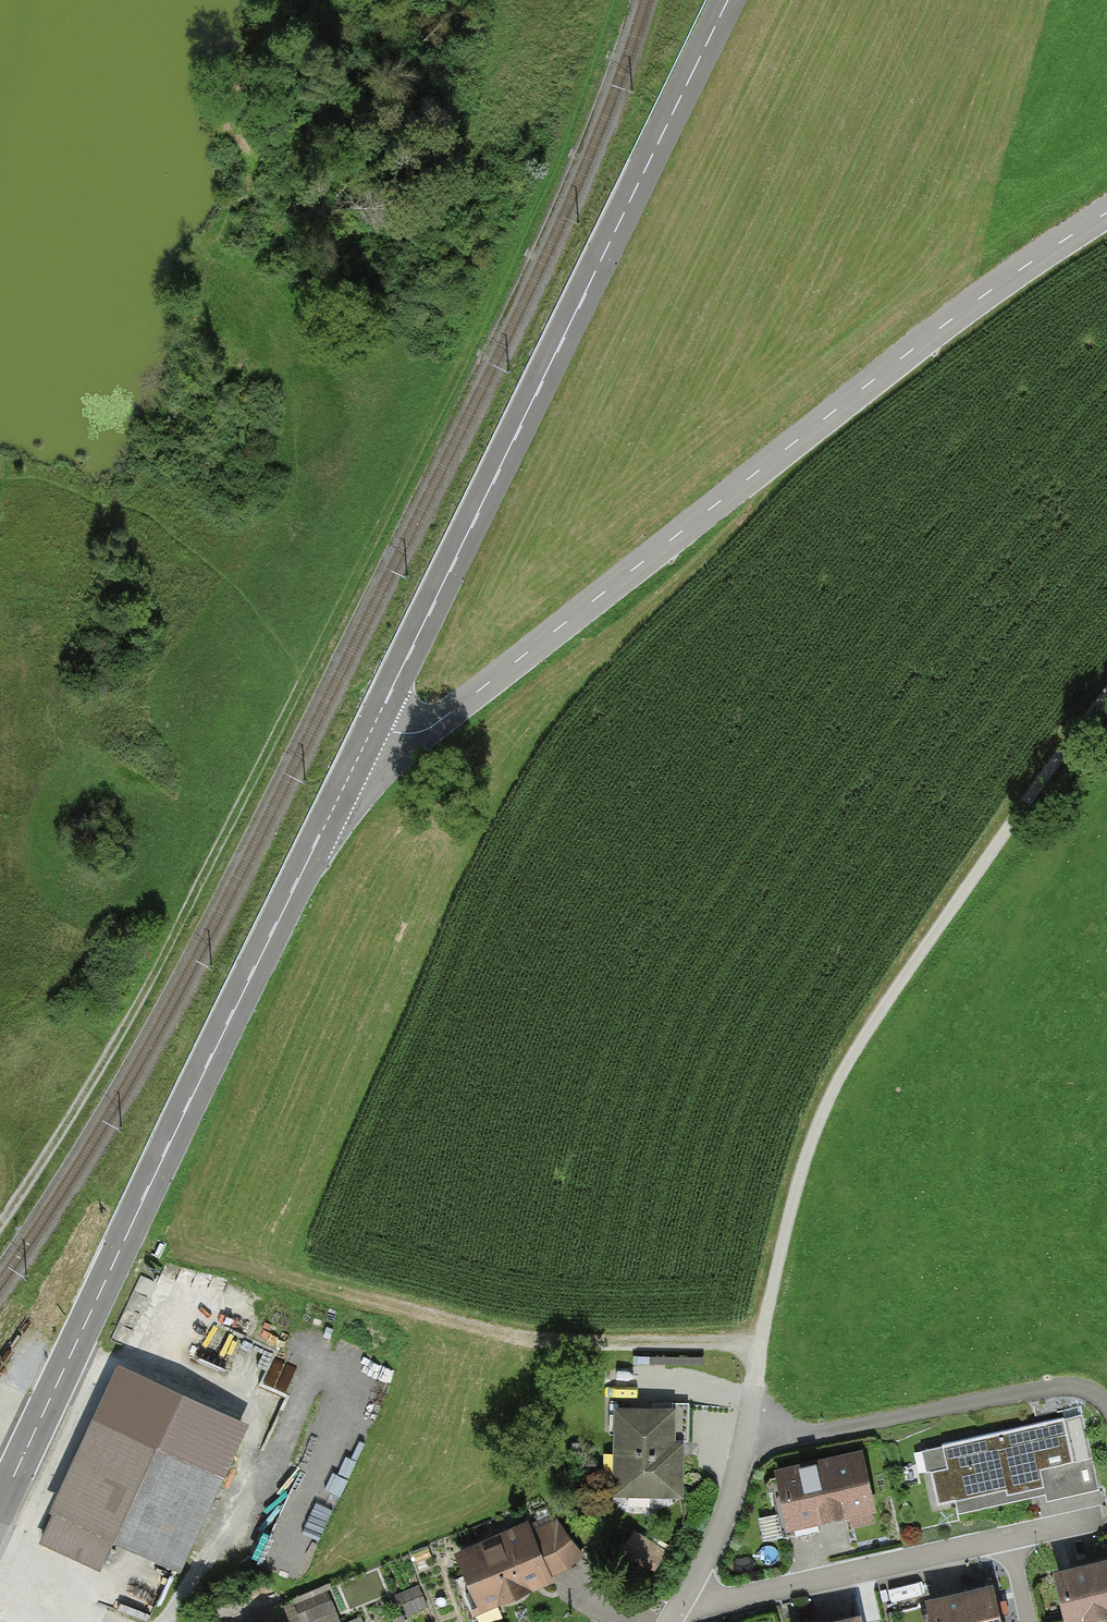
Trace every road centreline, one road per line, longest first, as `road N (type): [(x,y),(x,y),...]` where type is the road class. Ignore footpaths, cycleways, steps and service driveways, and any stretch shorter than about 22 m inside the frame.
road 1 (tertiary): [(375,724),(429,729),(946,324),(1106,213)]
road 2 (tertiary): [(0,1506),(375,724)]
road 3 (track): [(747,1445),(759,1342),(802,1179),(840,1081),(1106,707)]
road 4 (tertiary): [(375,724),(727,0)]
road 5 (track): [(125,1239),(532,1340),(759,1342)]
road 6 (track): [(0,1227),(114,1045),(305,677)]
road 7 (residential): [(687,1594),(703,1603),(733,1600),(1098,1518)]
road 8 (residential): [(1106,1403),(1060,1386),(747,1445)]
road 9 (track): [(305,677),(467,356)]
road 10 (residential): [(687,1594),(747,1445)]

